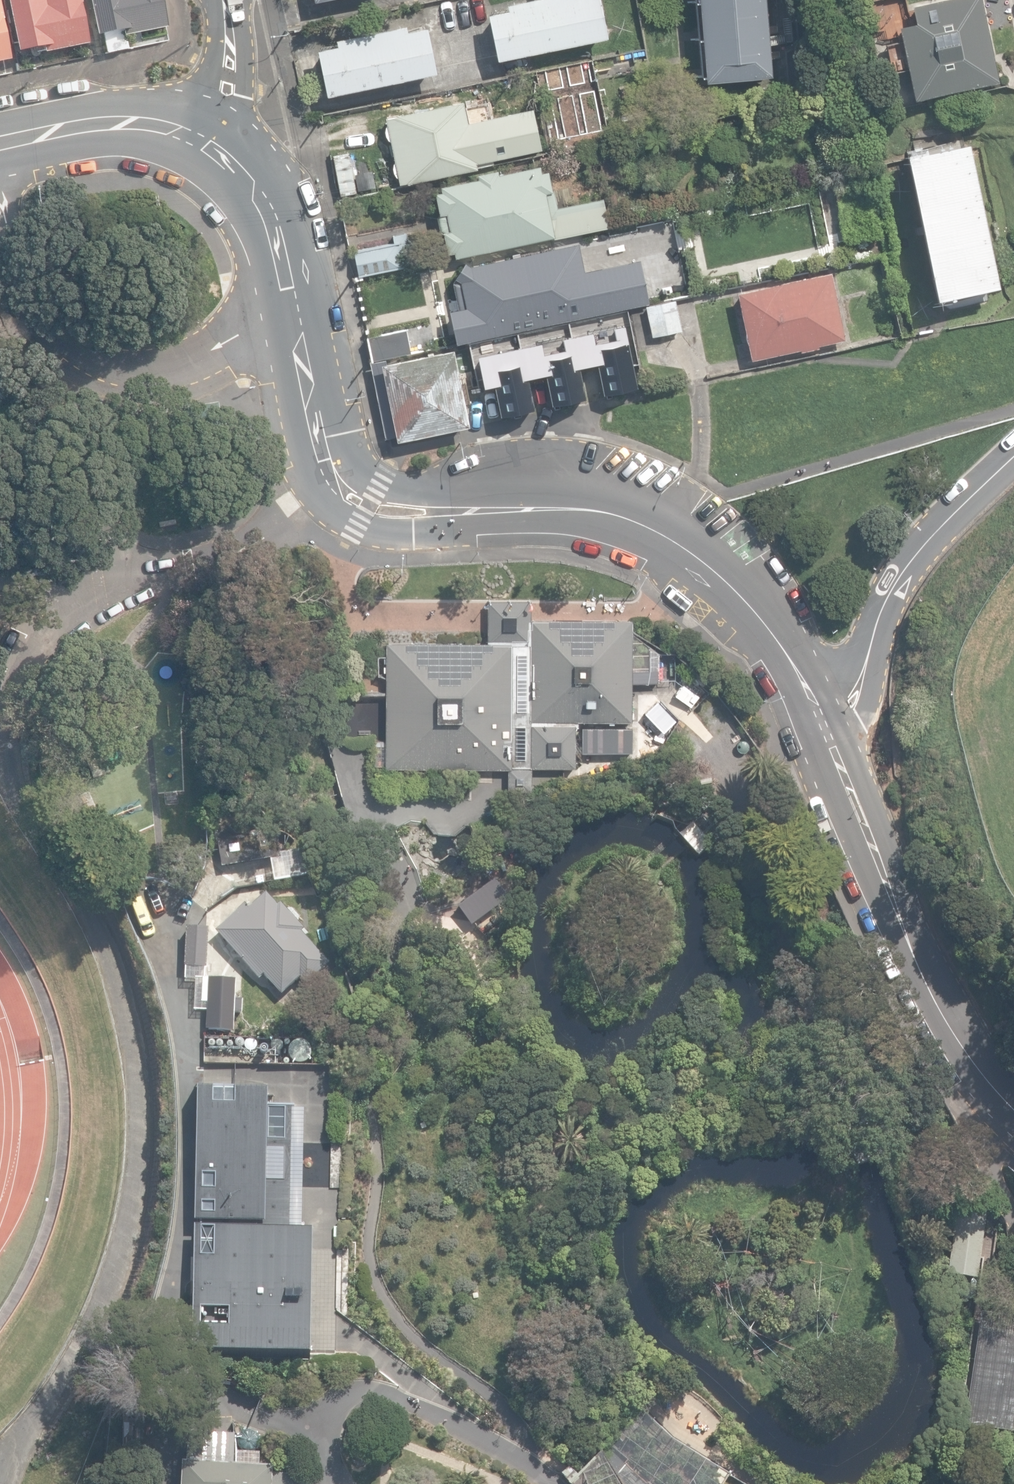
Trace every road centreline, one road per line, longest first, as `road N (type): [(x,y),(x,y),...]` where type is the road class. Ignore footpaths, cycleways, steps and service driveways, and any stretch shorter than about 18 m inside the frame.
road 1 (tertiary): [(824,725),(758,616),(713,569),(653,526),(590,508),(409,512),(348,494),(333,476),(272,218),(254,189),(207,144)]
road 2 (tertiary): [(1013,1108),(958,1039),(824,725)]
road 3 (residential): [(824,725),(850,704),(901,576),(1013,457)]
road 4 (tertiary): [(207,144),(135,121),(0,143)]
road 5 (residential): [(207,144),(225,85),(227,0)]

